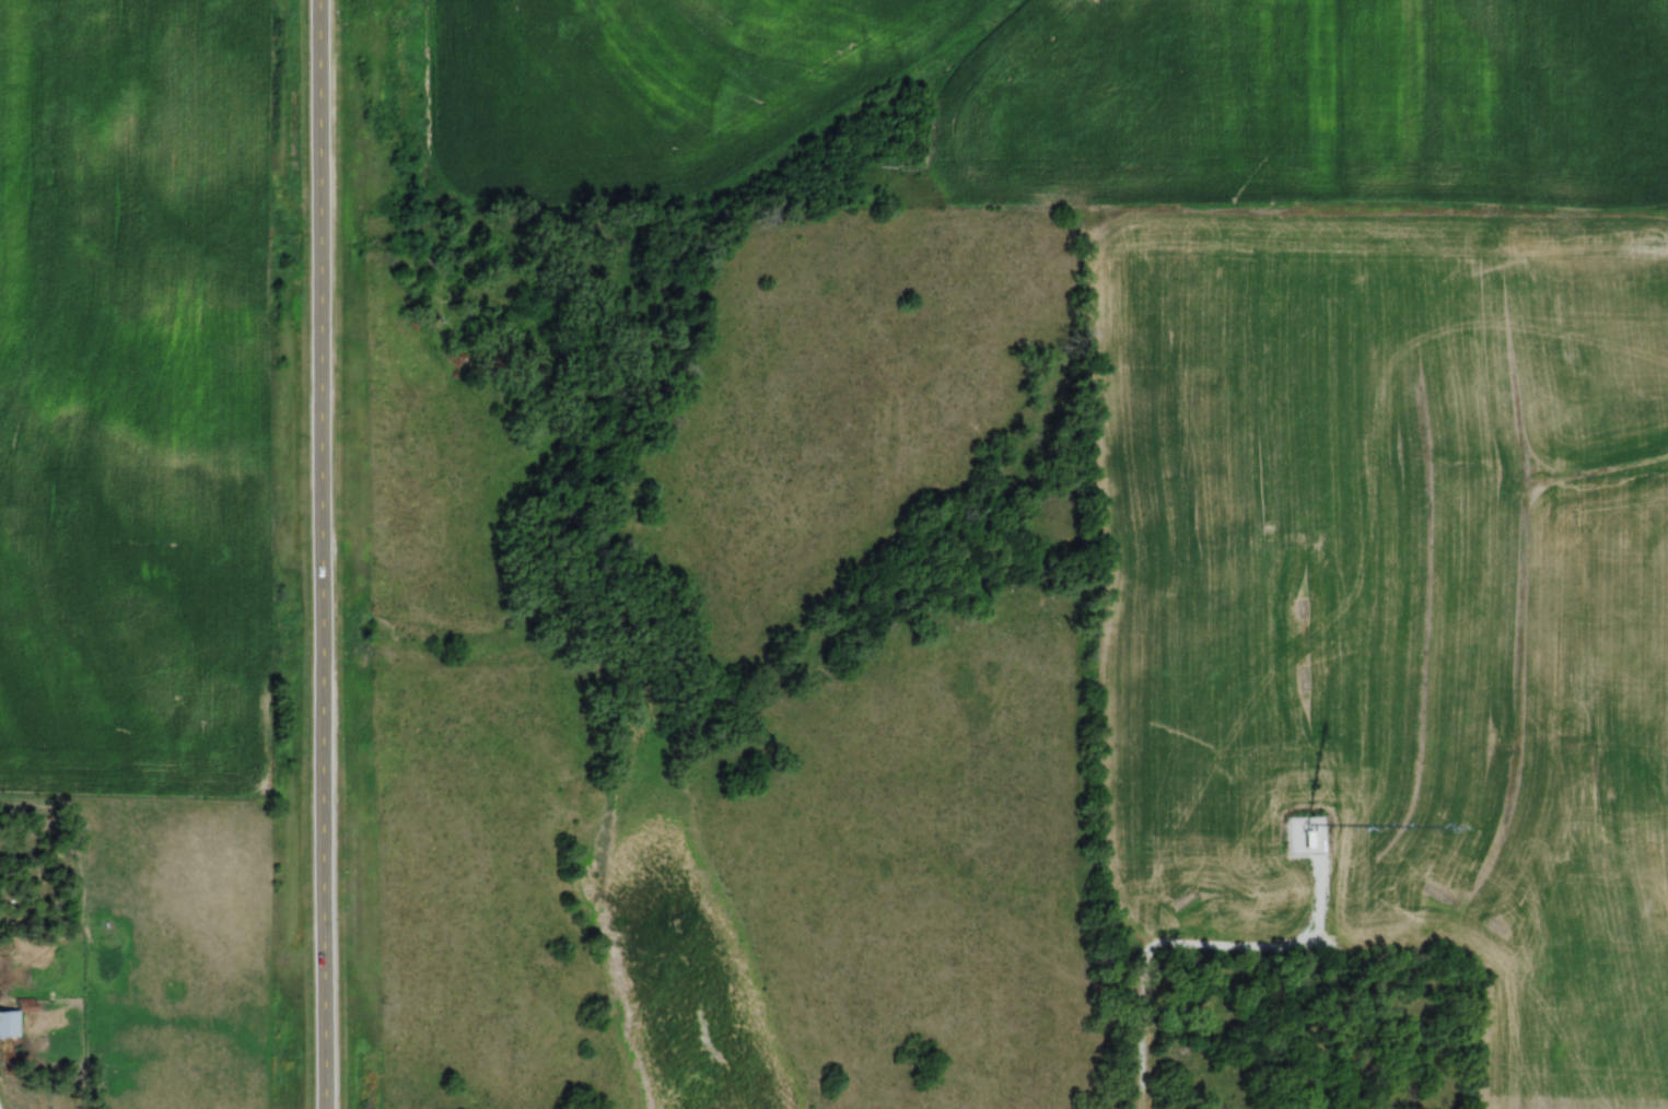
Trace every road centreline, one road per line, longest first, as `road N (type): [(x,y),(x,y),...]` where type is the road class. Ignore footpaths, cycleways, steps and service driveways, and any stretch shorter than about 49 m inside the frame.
road 1 (secondary): [(322,1108),(315,0)]

